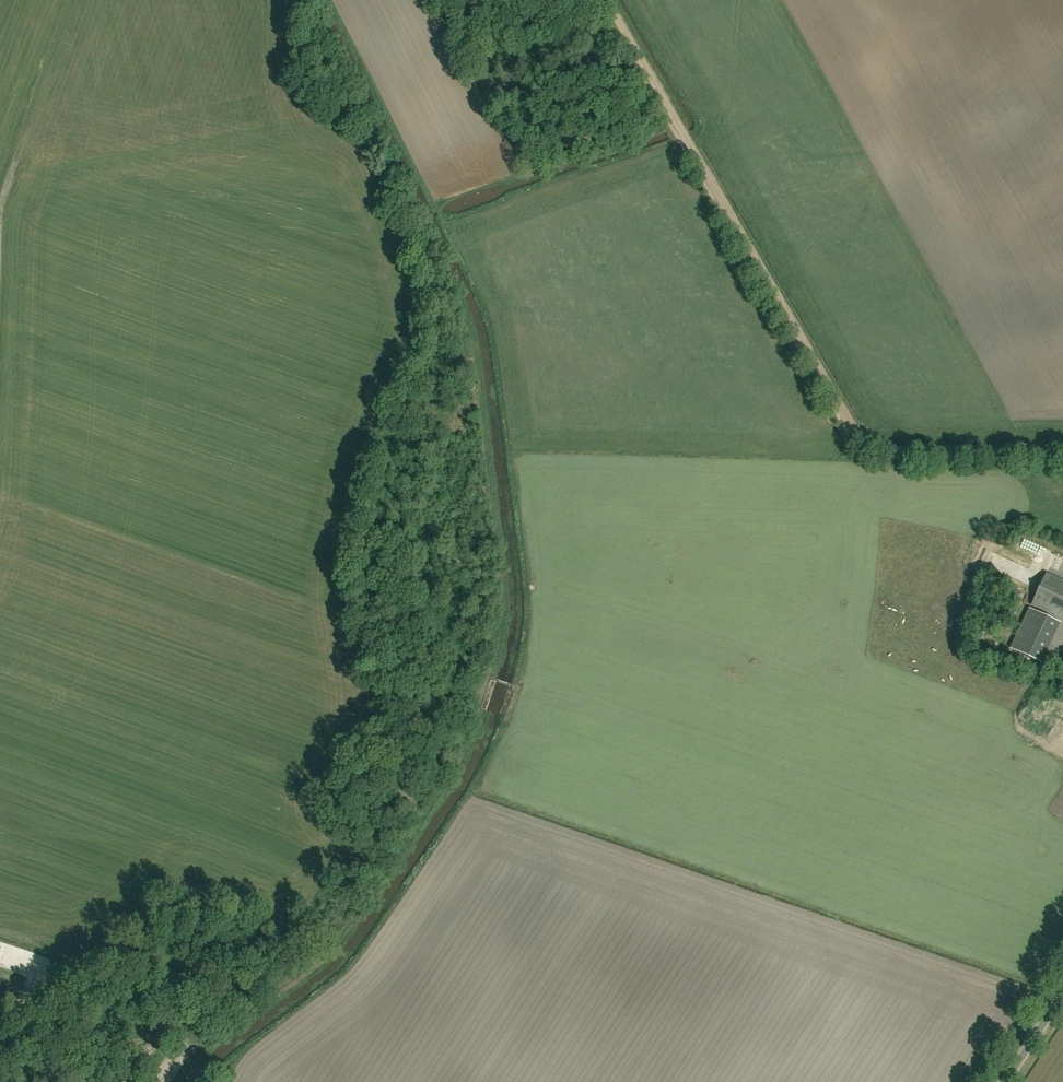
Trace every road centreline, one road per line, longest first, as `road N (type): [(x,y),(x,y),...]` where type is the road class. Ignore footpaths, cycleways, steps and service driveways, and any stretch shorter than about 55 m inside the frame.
road 1 (track): [(678,124),(863,442),(896,453),(1062,455)]
road 2 (track): [(607,0),(678,124)]

